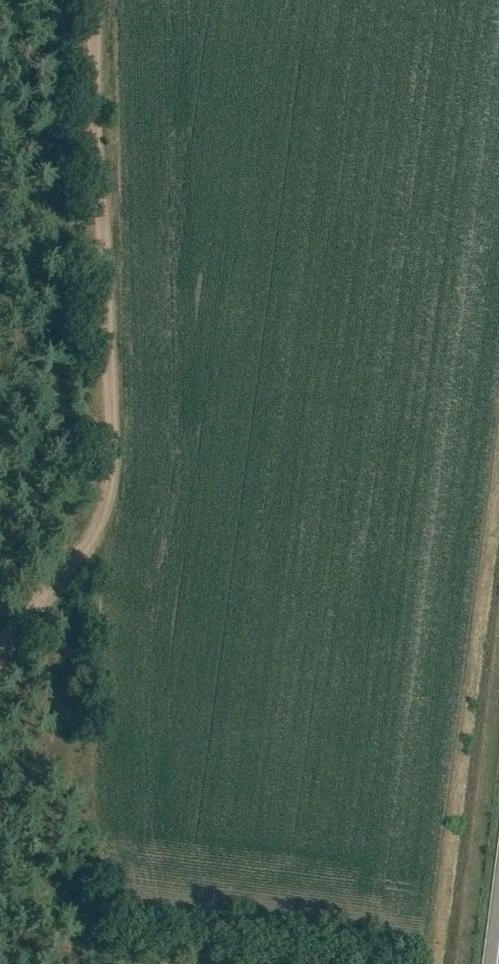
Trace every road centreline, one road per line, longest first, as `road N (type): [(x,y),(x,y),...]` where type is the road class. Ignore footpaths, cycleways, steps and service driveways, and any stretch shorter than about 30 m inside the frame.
road 1 (track): [(93,0),(109,474),(84,545),(0,649)]

